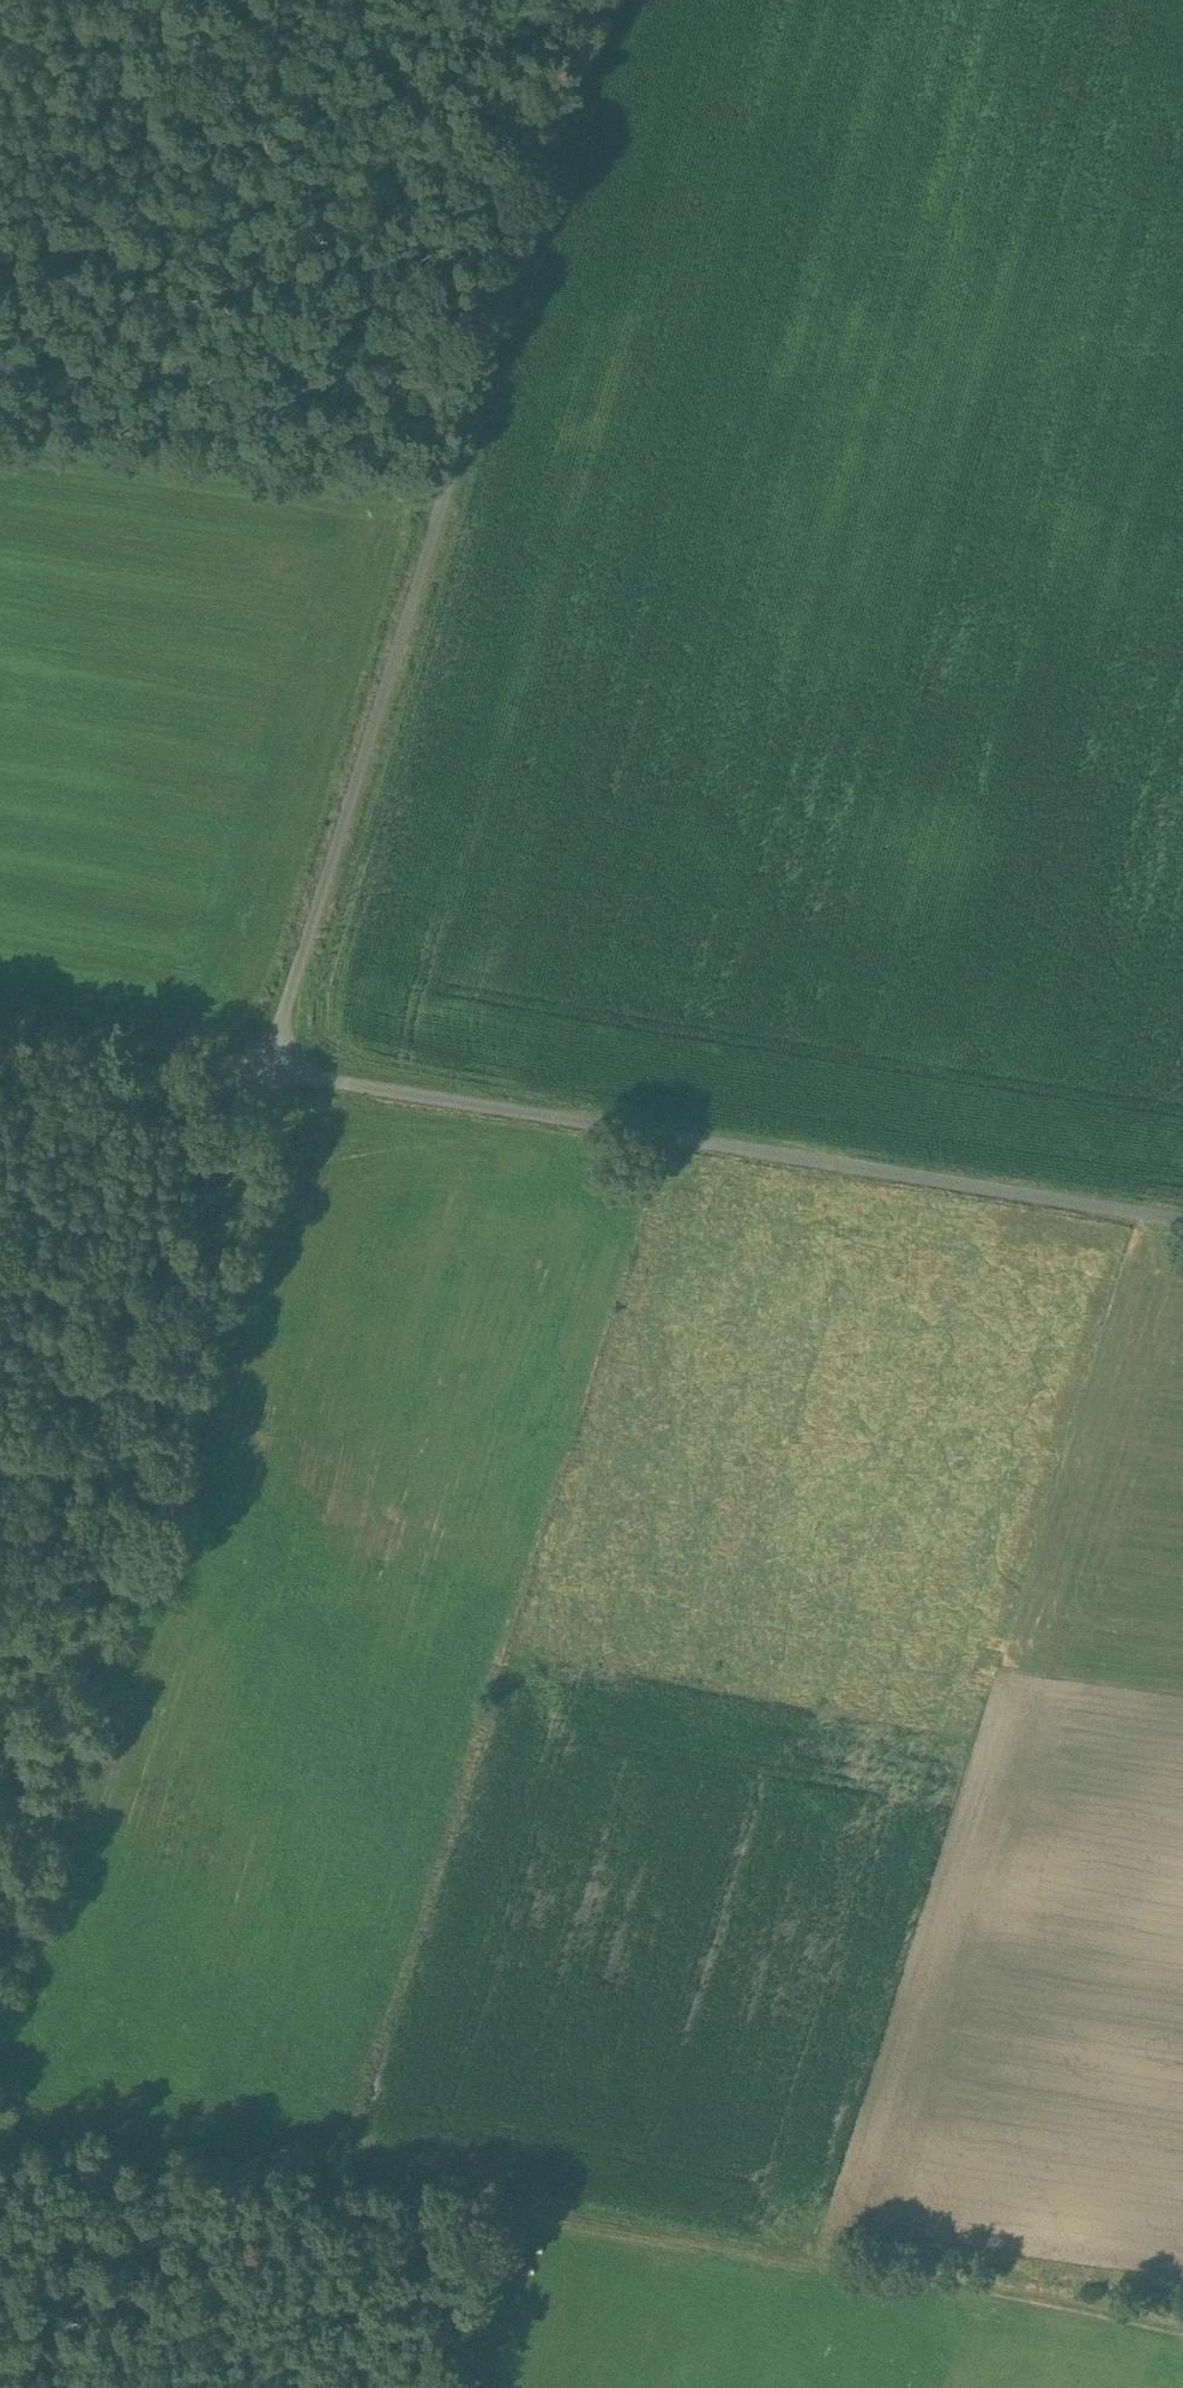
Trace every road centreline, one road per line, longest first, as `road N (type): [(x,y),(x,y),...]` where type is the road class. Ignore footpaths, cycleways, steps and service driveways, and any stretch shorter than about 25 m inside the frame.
road 1 (unclassified): [(1182,1220),(265,1068),(597,0)]
road 2 (track): [(1182,2328),(0,2124)]
road 3 (track): [(0,1928),(265,1068),(0,1025)]

